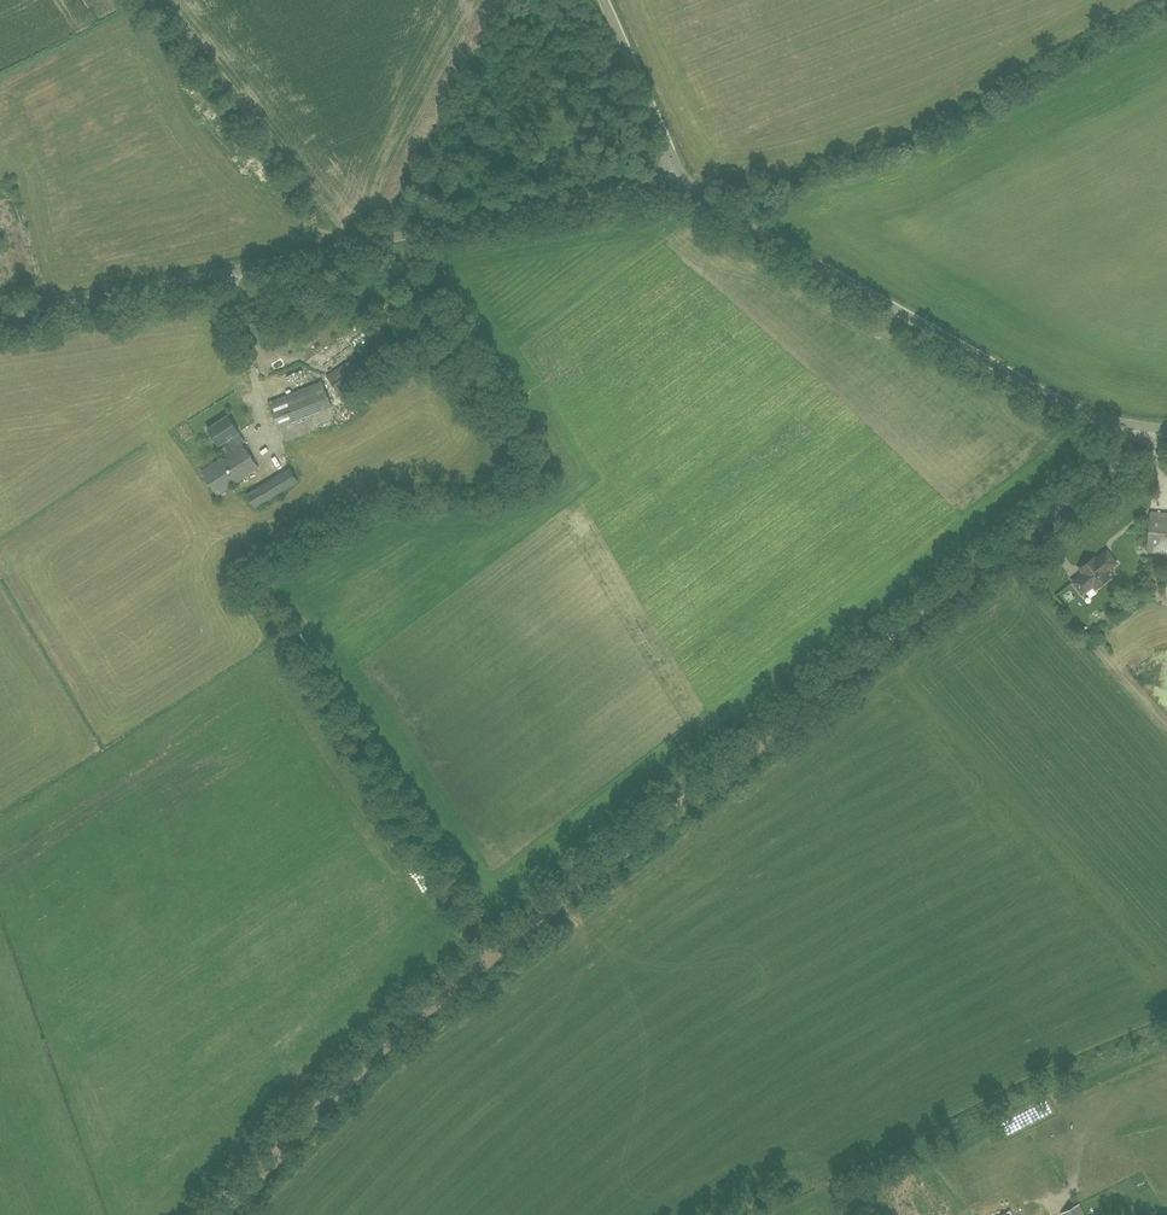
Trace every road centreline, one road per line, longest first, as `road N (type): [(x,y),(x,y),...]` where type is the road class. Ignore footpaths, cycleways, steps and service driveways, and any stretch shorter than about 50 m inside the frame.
road 1 (track): [(1162,427),(376,1052),(218,1214)]
road 2 (unclassified): [(0,312),(631,188),(679,167)]
road 3 (unclassified): [(1166,427),(1121,422),(1041,392),(695,194),(679,167)]
road 4 (unclassified): [(679,167),(603,0)]

